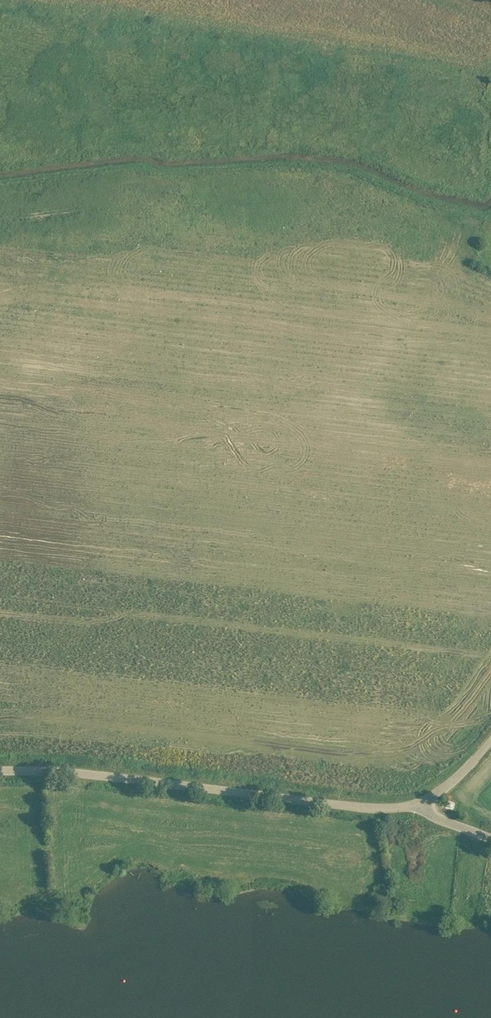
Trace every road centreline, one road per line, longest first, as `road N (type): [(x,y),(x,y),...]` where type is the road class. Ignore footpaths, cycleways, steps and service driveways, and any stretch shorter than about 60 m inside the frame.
road 1 (unclassified): [(421,807),(384,810),(95,772),(0,770)]

